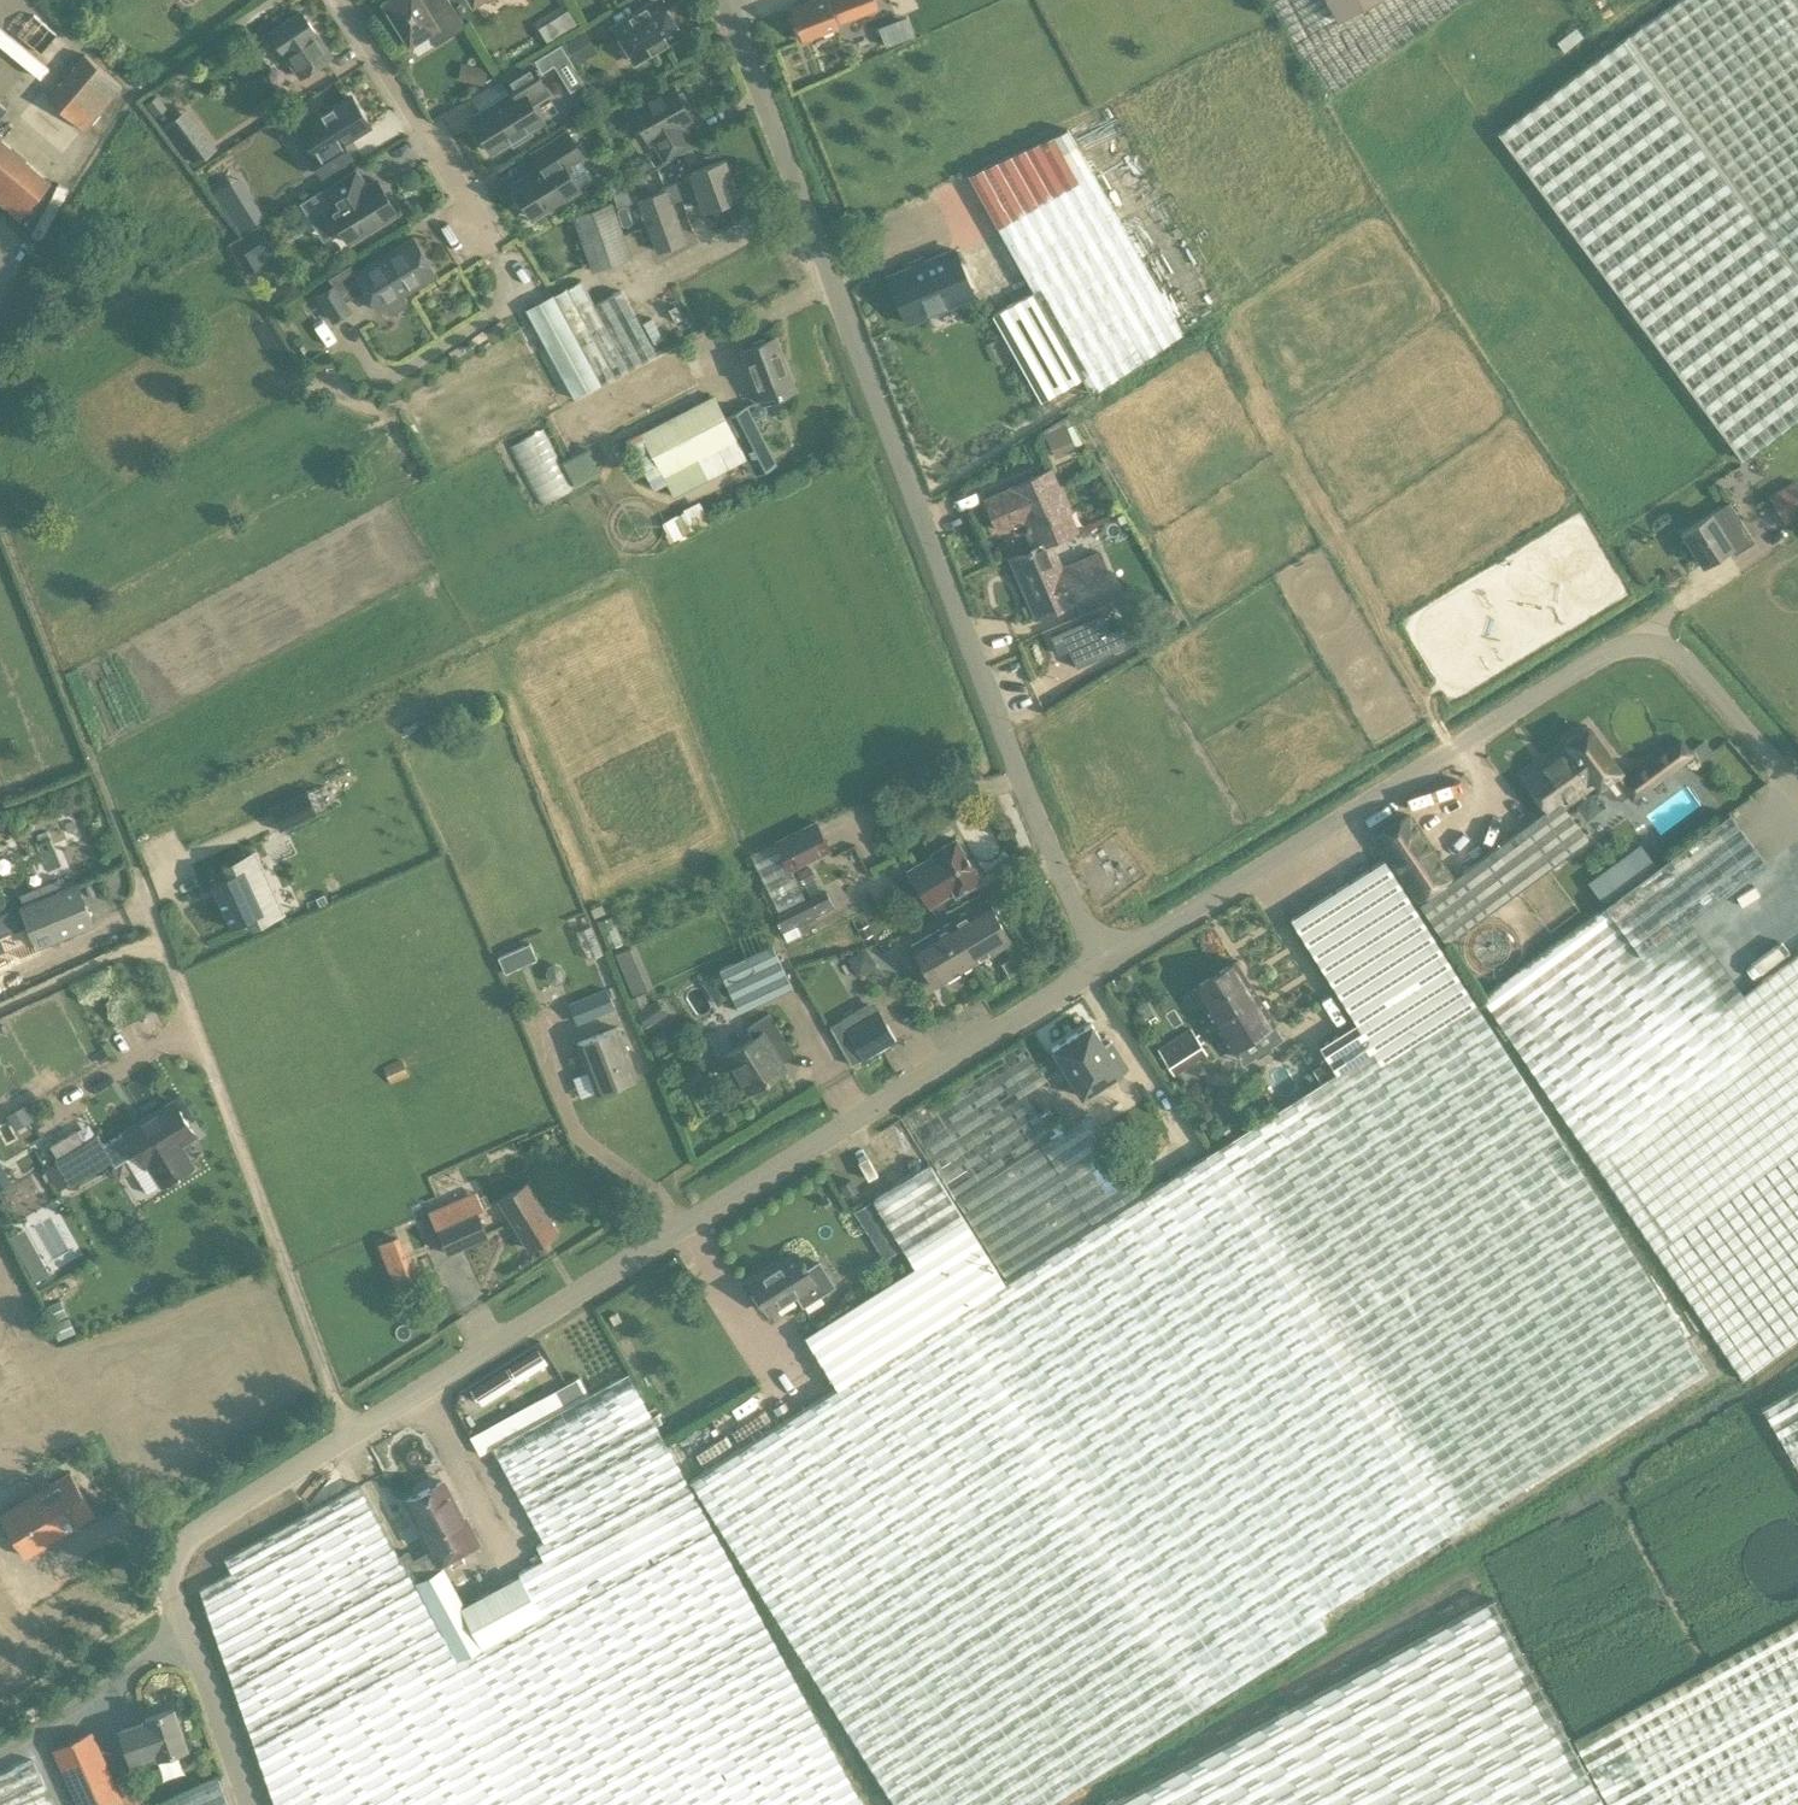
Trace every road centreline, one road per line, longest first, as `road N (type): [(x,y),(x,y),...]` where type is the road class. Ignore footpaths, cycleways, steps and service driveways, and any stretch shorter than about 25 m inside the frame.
road 1 (residential): [(1098,965),(724,0)]
road 2 (unclassified): [(1098,965),(349,1434)]
road 3 (unclassified): [(1797,788),(1670,652),(1644,643),(1608,654),(1098,965)]
road 4 (unclassified): [(349,1434),(148,911)]
road 5 (residential): [(510,277),(336,0)]
road 6 (unclassified): [(349,1434),(207,1525),(178,1552),(168,1589),(183,1632)]
road 7 (unclassified): [(183,1632),(0,1758)]
road 8 (unclassified): [(248,1804),(183,1632)]

